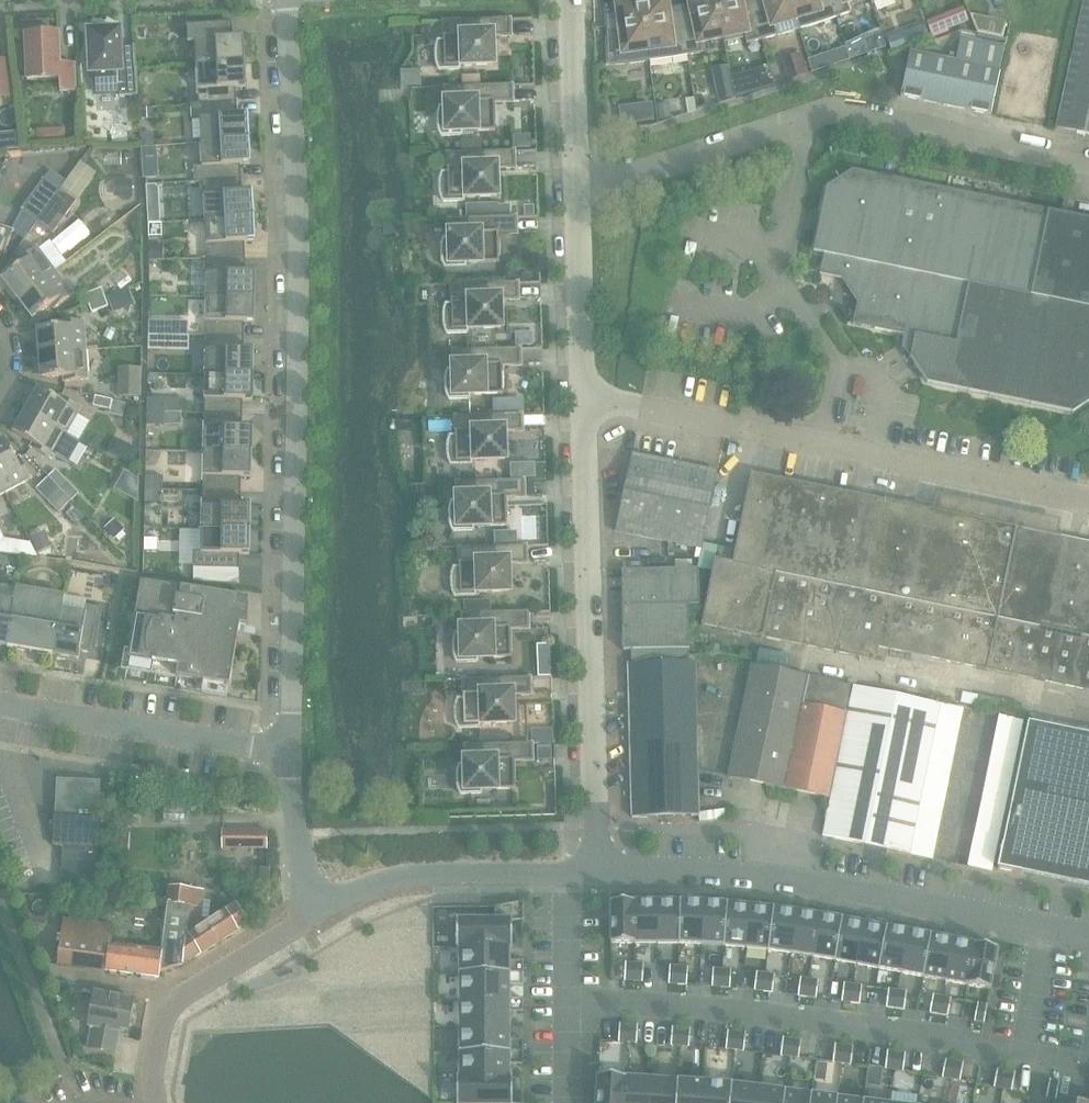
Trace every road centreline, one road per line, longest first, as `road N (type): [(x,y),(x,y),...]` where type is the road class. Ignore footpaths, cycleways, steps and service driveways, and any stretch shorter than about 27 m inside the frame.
road 1 (residential): [(289,754),(298,250),(286,0)]
road 2 (unclassified): [(577,181),(623,178),(833,109),(1088,163)]
road 3 (unclassified): [(1088,498),(583,393)]
road 4 (residential): [(596,870),(776,877),(1088,935)]
road 5 (residential): [(596,870),(583,393)]
road 6 (residential): [(289,754),(0,705)]
road 7 (residential): [(320,912),(399,876),(596,870)]
road 8 (residential): [(156,1102),(153,1067),(175,1002),(320,912)]
road 9 (residential): [(583,393),(577,181)]
road 10 (residential): [(577,181),(570,0)]
road 11 (residential): [(320,912),(301,861),(289,754)]

